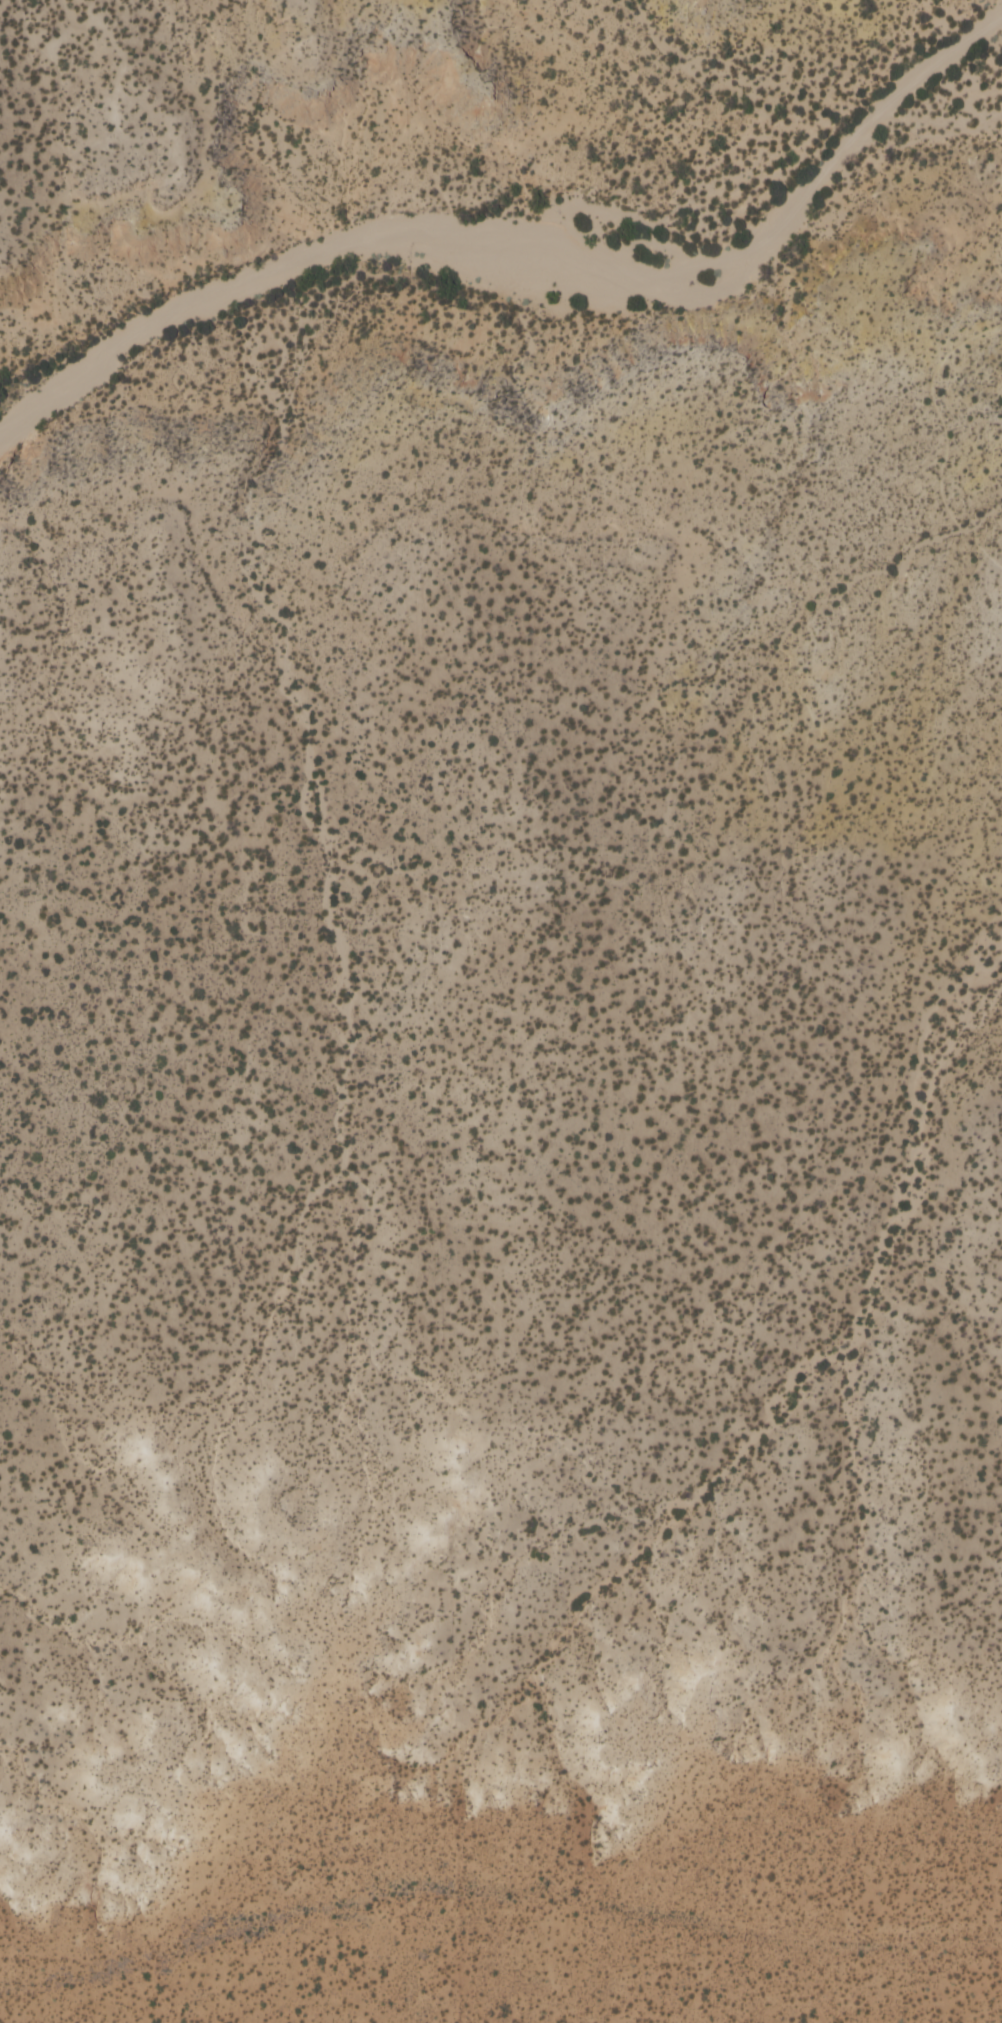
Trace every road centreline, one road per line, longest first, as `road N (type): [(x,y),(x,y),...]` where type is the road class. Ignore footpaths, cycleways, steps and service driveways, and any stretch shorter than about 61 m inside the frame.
road 1 (track): [(115,79),(123,98),(166,125),(175,146),(159,180),(85,203),(0,195)]
road 2 (track): [(132,102),(149,81),(180,85),(201,114),(199,187),(152,211),(144,186)]
road 3 (track): [(0,160),(16,152),(69,153),(110,136),(115,79)]

